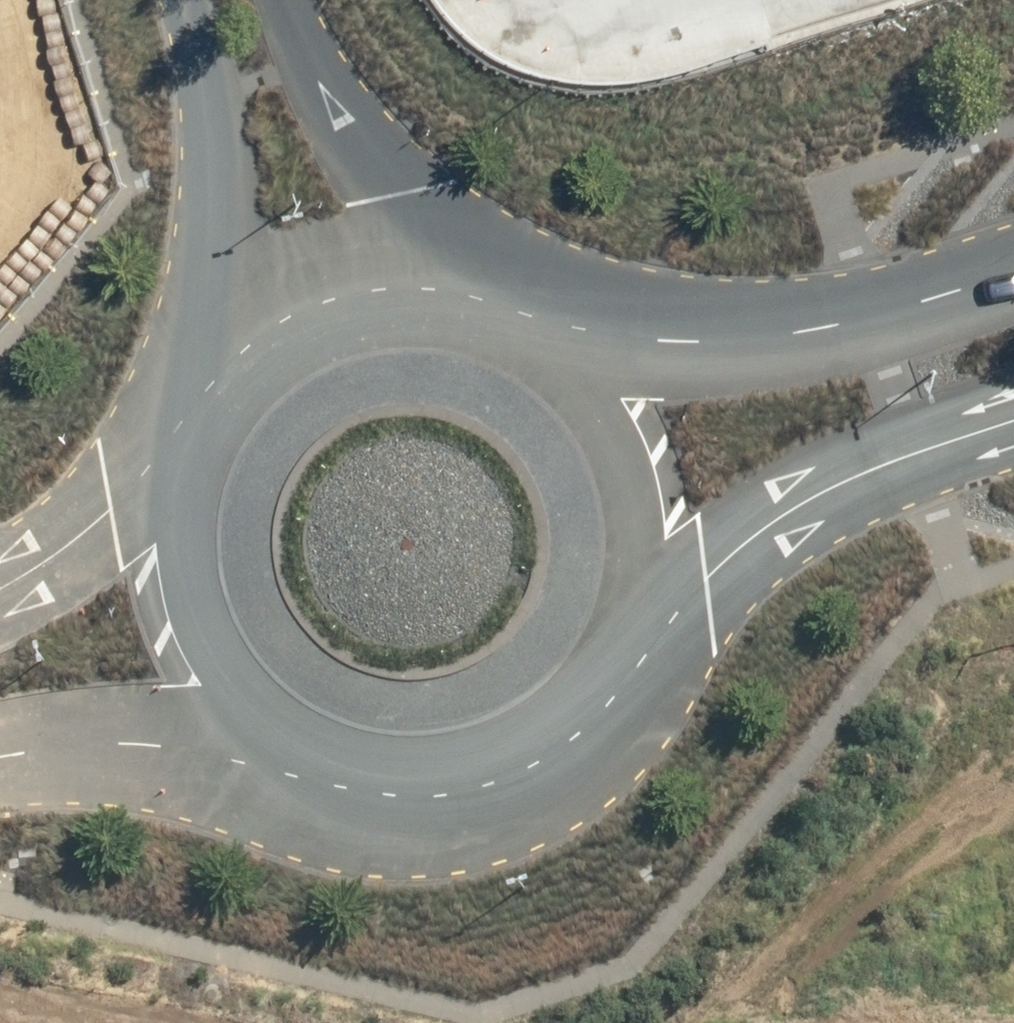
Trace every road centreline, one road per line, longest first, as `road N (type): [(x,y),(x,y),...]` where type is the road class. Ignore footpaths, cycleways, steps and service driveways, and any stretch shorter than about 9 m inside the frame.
road 1 (tertiary): [(668,623),(626,690),(566,743),(495,776),(417,789),(338,778),(266,747)]
road 2 (tertiary): [(559,275),(721,314),(829,316),(1013,258)]
road 3 (tertiary): [(1013,423),(781,505),(668,623)]
road 4 (tertiary): [(559,275),(611,316),(652,368),(679,429),(691,494),(687,560),(668,623)]
road 5 (tertiary): [(266,747),(208,700),(165,639),(140,569),(143,442)]
road 6 (unclassified): [(226,306),(221,171),(178,0)]
road 7 (unclassified): [(309,0),(366,128),(446,236)]
road 8 (tertiary): [(266,747),(0,759)]
road 9 (tertiary): [(226,306),(274,271),(328,247),(387,235),(446,236)]
road 10 (tertiary): [(0,580),(111,496),(143,442)]
road 11 (tertiary): [(143,442),(189,345),(226,306)]

